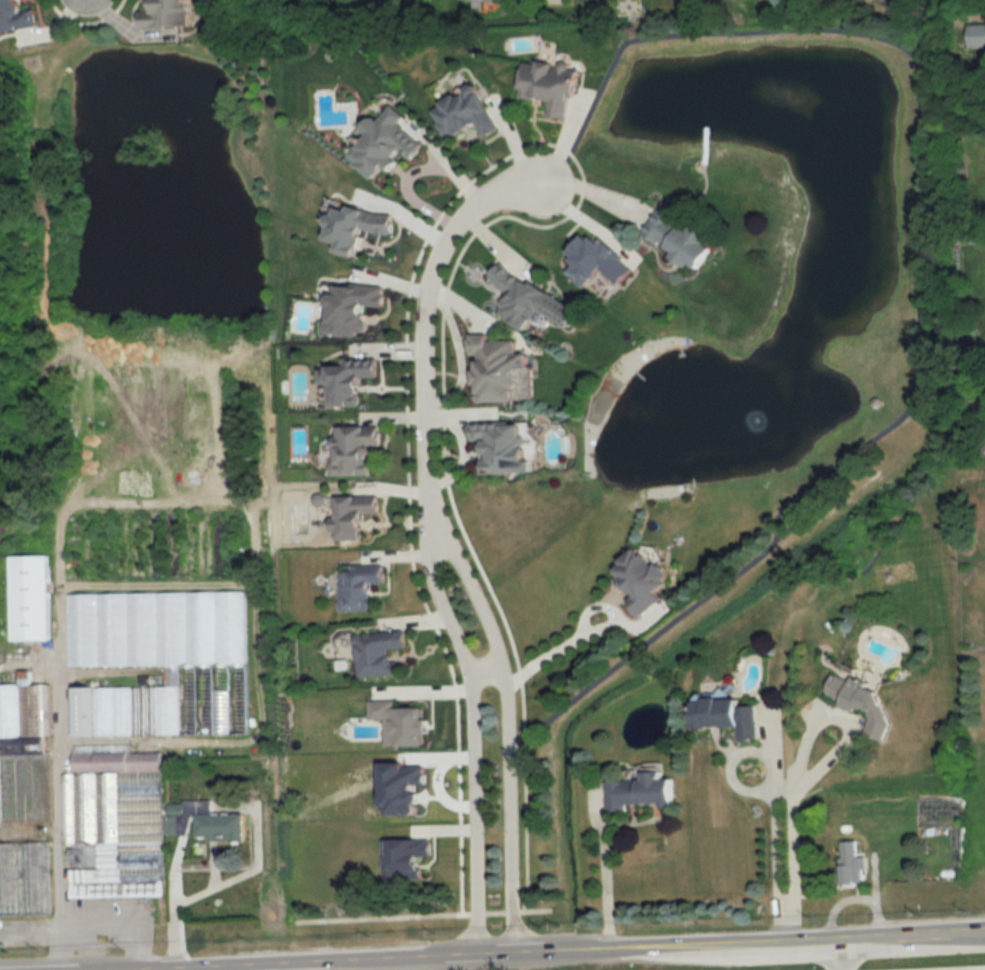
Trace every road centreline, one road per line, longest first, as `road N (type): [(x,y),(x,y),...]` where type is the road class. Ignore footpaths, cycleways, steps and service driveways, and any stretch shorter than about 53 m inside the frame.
road 1 (tertiary): [(97,969),(984,928)]
road 2 (residential): [(513,949),(504,665),(436,521)]
road 3 (residential): [(436,521),(427,577),(469,677),(470,951)]
road 4 (residential): [(436,521),(423,464),(424,302),(435,259),(463,208),(537,182)]

